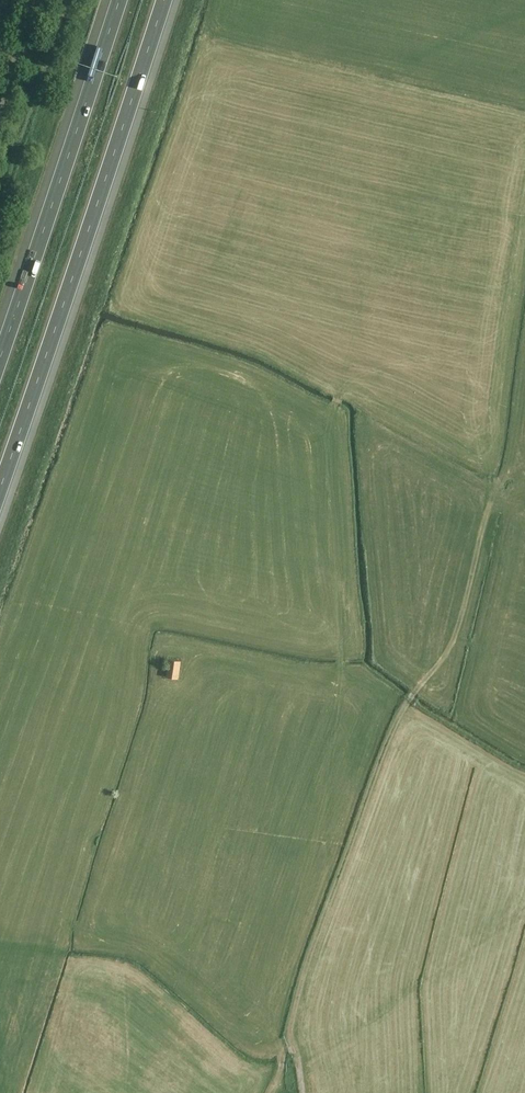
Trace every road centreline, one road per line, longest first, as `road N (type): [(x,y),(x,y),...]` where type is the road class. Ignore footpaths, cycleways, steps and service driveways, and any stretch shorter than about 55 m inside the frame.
road 1 (track): [(304,1092),(291,1036),(304,975),(394,729),(450,648),(491,502),(514,469)]
road 2 (motorway): [(0,487),(165,0)]
road 3 (motorway): [(113,0),(0,341)]

